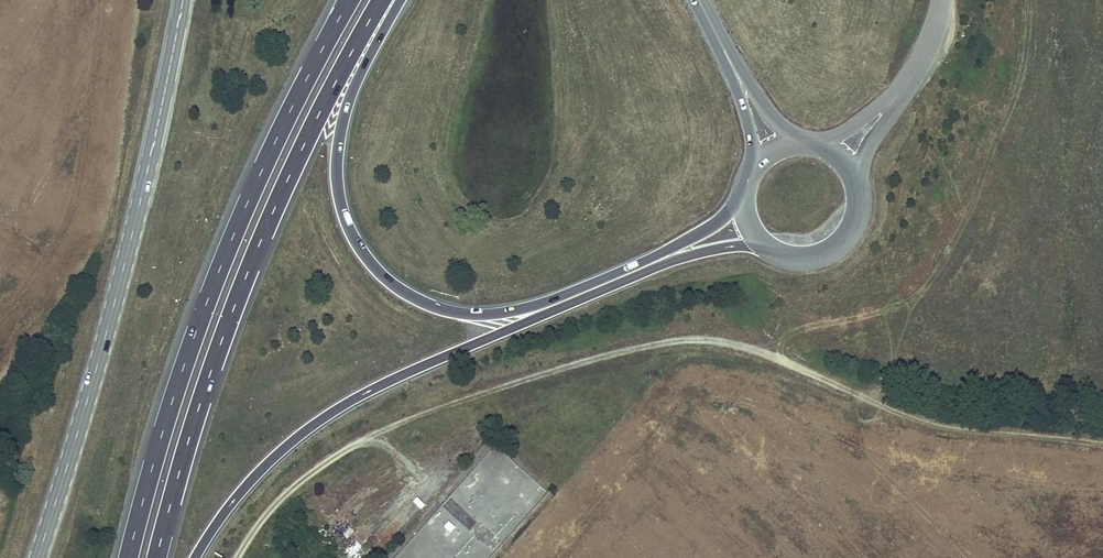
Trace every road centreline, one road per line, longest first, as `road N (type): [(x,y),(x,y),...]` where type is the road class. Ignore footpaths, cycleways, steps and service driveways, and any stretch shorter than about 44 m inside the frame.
road 1 (track): [(238,557),(297,484),(364,436),(555,370),(696,337),(749,346),(888,407),(961,429),(1102,440)]
road 2 (trunk): [(740,193),(708,230),(550,302),(479,314),(418,299),(362,248),(339,194),(337,161),(353,89),(402,0)]
road 3 (trunk): [(195,557),(271,460),(338,409),(674,260),(763,243)]
road 4 (trunk): [(351,0),(229,241),(156,442),(127,557)]
road 5 (trunk): [(156,557),(217,348),(289,172),(377,0)]
road 6 (tertiary): [(180,0),(86,395),(34,557)]
road 7 (secondary): [(763,243),(794,254),(827,247),(850,223),(856,191)]

